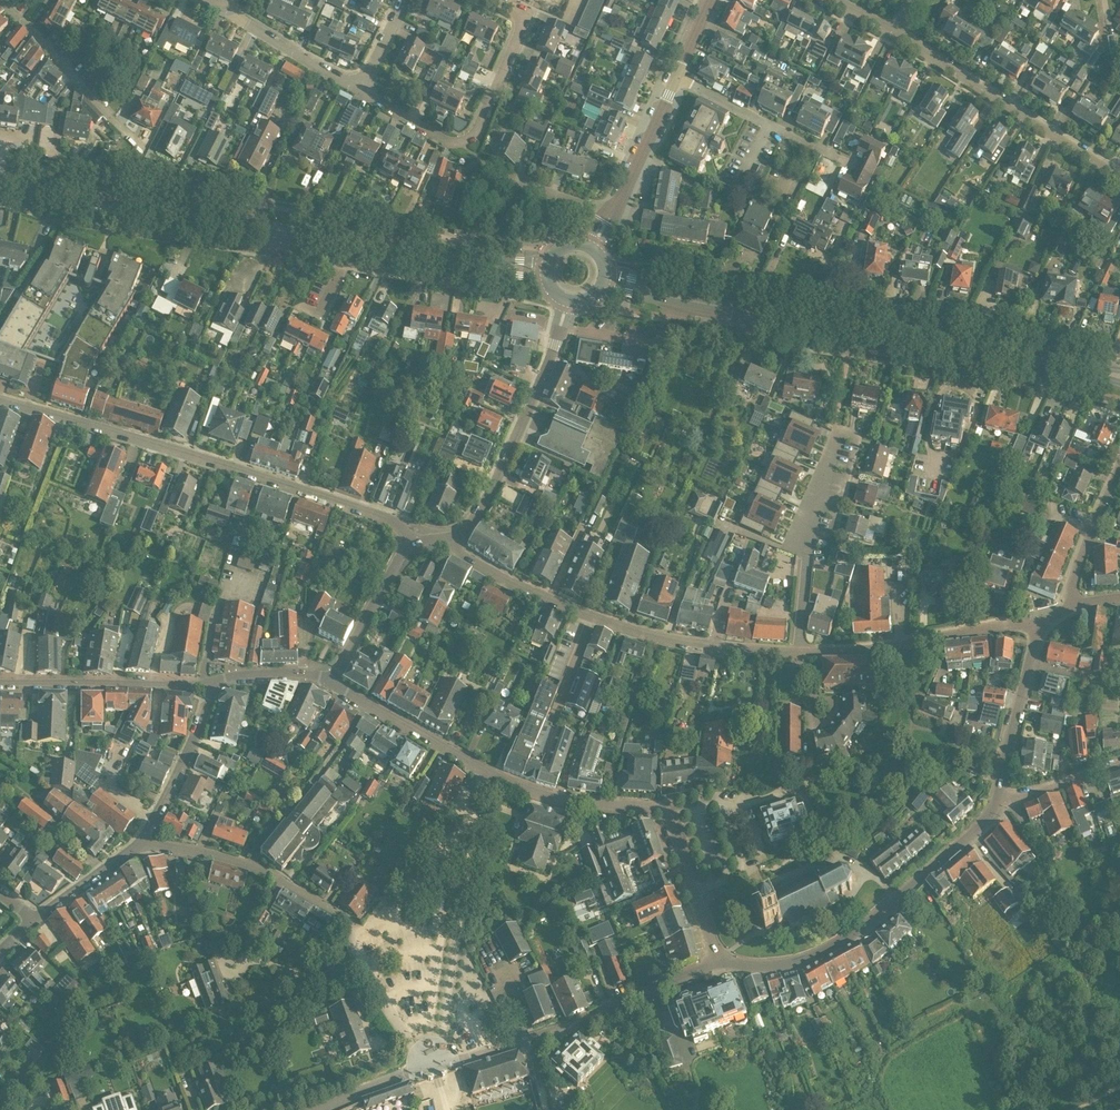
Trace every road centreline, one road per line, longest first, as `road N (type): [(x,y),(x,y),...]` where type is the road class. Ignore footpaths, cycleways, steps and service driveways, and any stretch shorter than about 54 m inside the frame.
road 1 (primary): [(1096,371),(672,296)]
road 2 (residential): [(411,544),(400,524),(337,499),(33,408)]
road 3 (residential): [(146,842),(246,866),(339,918),(412,1046),(434,1065)]
road 4 (residential): [(453,539),(455,552),(618,626),(696,644),(800,653)]
road 5 (residential): [(329,677),(368,707),(481,768),(552,794),(665,811)]
road 6 (tertiary): [(720,959),(790,967),(853,941),(1001,800)]
road 7 (primary): [(337,240),(14,184)]
road 8 (residential): [(360,88),(449,142),(470,136),(528,15),(499,0)]
road 9 (residential): [(1119,173),(895,36)]
road 10 (residential): [(800,653),(1015,623),(1039,629)]
road 11 (tertiary): [(558,335),(494,480),(453,539)]
road 12 (unclassified): [(800,653),(802,552),(838,431)]
road 13 (residential): [(0,686),(210,680)]
road 14 (tertiary): [(526,1039),(720,959)]
road 15 (residential): [(144,151),(1,0)]
road 16 (tertiary): [(1039,629),(1001,800)]
road 17 (tertiary): [(146,842),(187,758),(210,680)]
road 18 (residential): [(720,959),(665,811)]
road 19 (residential): [(228,5),(248,25),(360,88)]
road 20 (tertiary): [(329,677),(411,544)]
road 21 (residential): [(1076,605),(1072,581),(1119,463)]
road 22 (tertiary): [(613,213),(676,79)]
road 23 (tertiary): [(34,918),(146,842)]
road 24 (tertiary): [(313,1109),(434,1065)]
road 25 (primary): [(477,265),(351,242)]
road 26 (residential): [(1001,800),(1119,763)]

